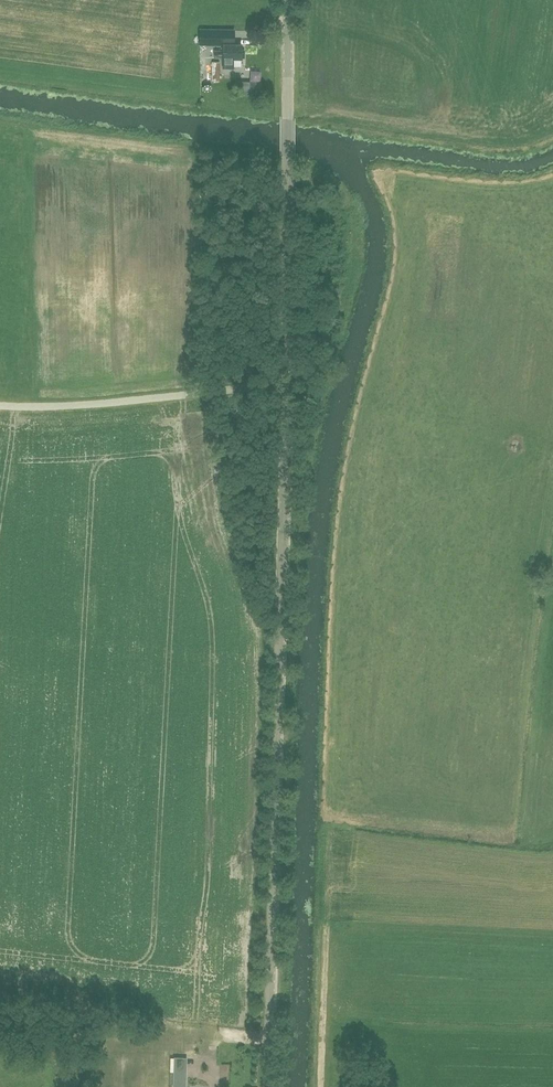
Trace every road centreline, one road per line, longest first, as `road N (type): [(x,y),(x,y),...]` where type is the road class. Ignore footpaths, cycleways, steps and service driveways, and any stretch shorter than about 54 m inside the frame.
road 1 (tertiary): [(269,1086),(290,0)]

